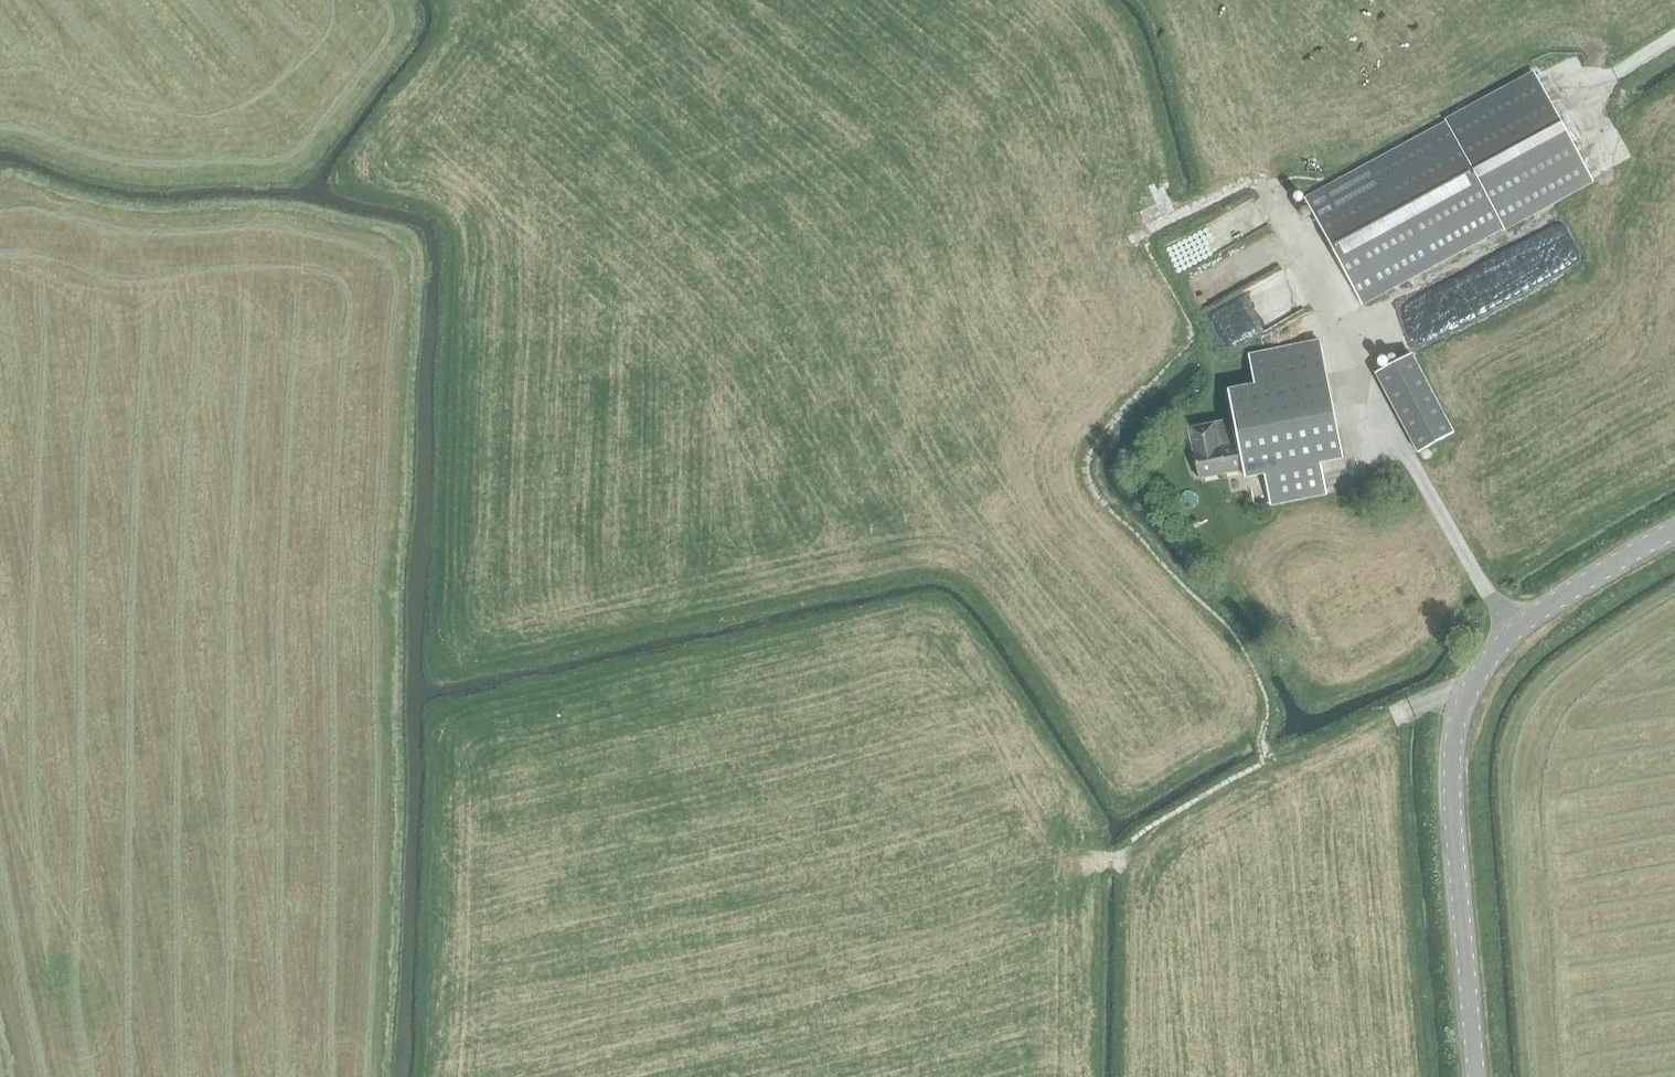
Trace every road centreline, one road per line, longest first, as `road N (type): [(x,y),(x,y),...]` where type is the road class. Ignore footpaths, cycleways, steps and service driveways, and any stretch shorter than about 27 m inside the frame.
road 1 (tertiary): [(1473,1076),(1454,767),(1462,706),(1508,631),(1674,526)]

